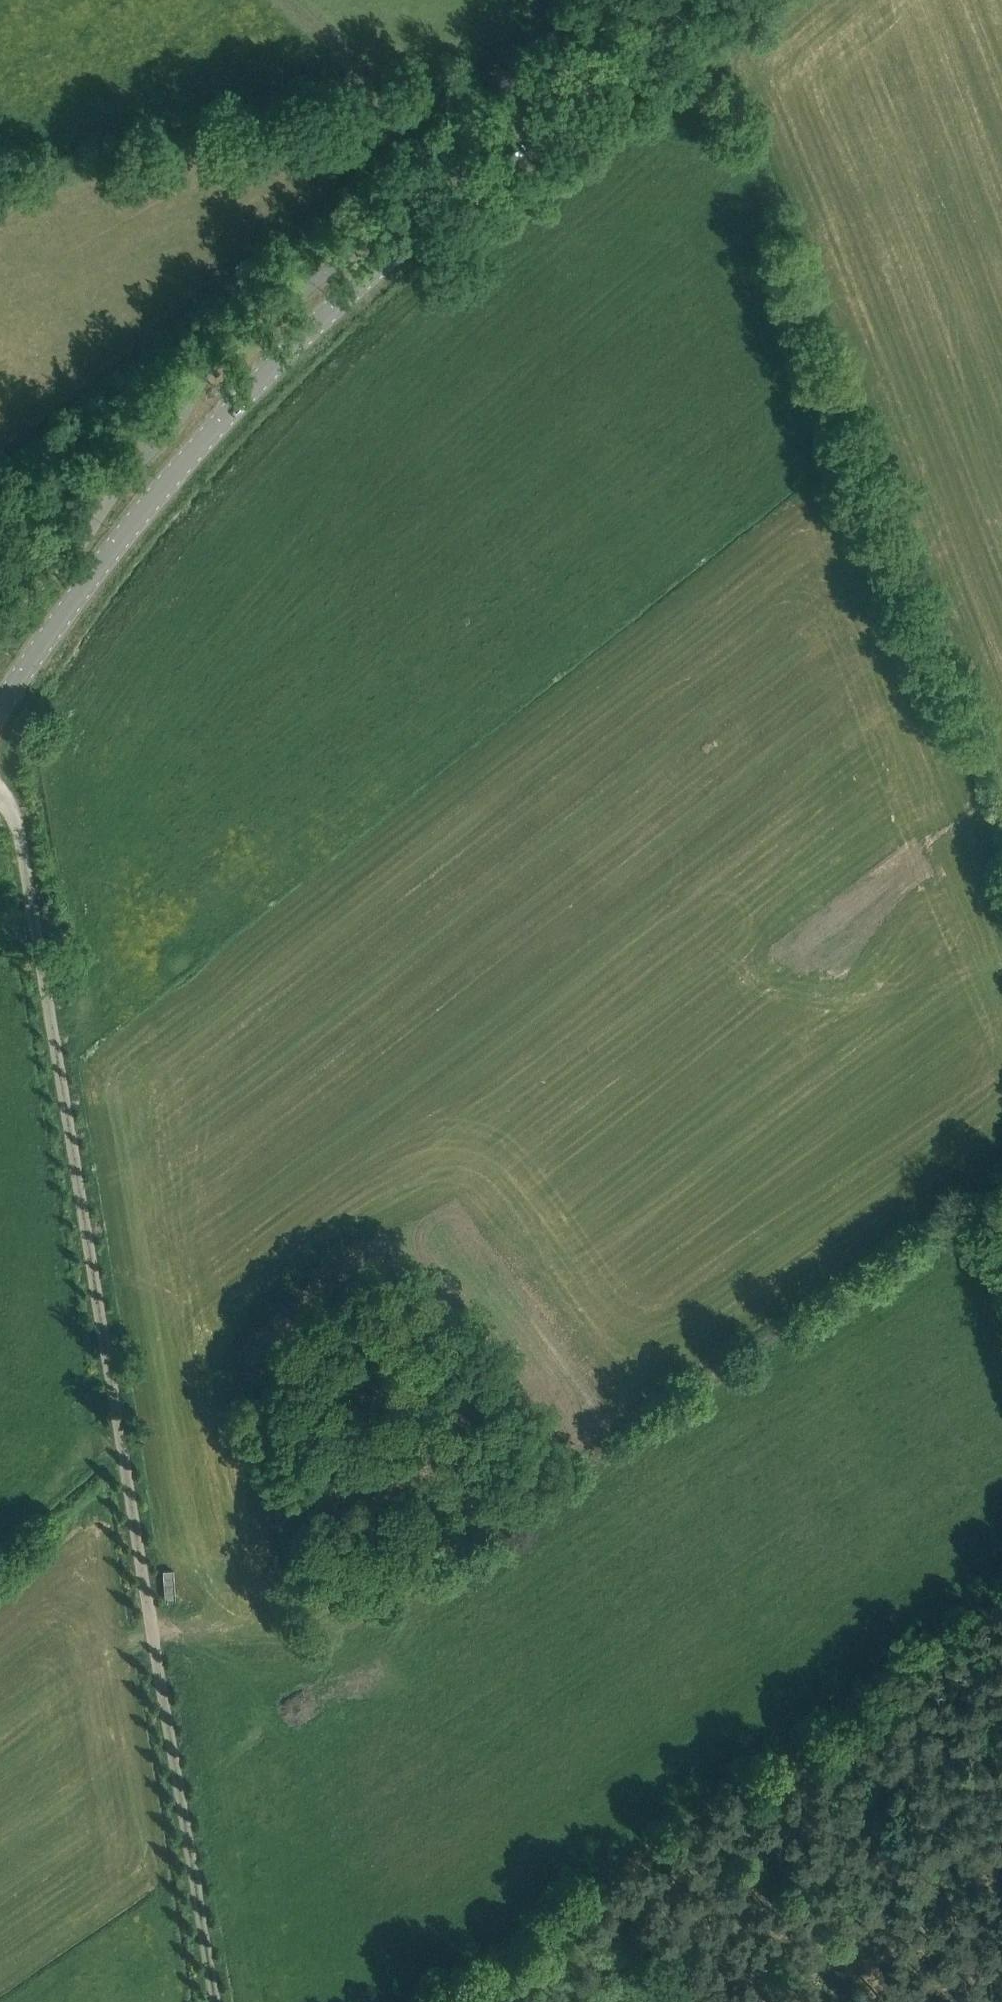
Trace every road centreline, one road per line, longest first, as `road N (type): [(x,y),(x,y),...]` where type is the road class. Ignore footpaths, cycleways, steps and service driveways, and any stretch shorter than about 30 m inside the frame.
road 1 (secondary): [(0,710),(126,534),(270,364),(435,212),(689,0)]

